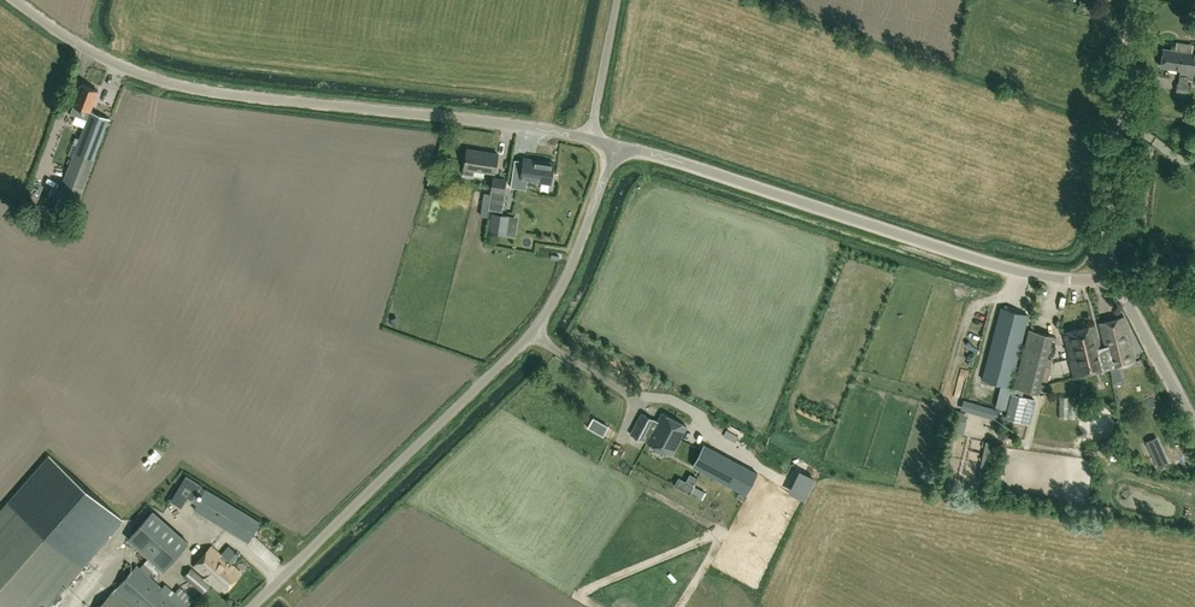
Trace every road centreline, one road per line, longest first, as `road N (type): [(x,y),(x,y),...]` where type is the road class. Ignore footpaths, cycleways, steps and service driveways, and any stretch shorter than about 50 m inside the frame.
road 1 (unclassified): [(590,138),(173,85),(101,59),(15,0)]
road 2 (unclassified): [(253,606),(534,333),(562,290),(617,146)]
road 3 (unclassified): [(1072,279),(988,263),(617,146)]
road 4 (tertiary): [(1108,248),(1135,0)]
road 5 (tertiary): [(1194,425),(1121,291)]
road 6 (unclassified): [(590,138),(618,0)]

